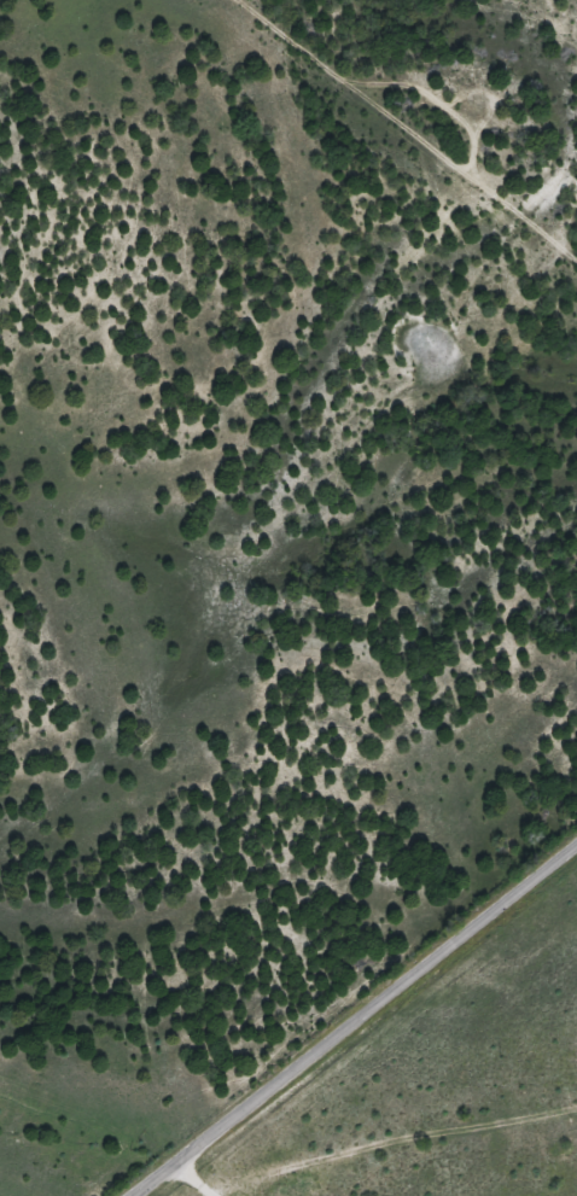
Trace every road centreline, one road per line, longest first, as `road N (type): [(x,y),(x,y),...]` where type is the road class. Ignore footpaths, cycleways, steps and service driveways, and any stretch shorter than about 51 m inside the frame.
road 1 (residential): [(163,1195),(576,870)]
road 2 (residential): [(269,1116),(467,1140),(576,1106)]

